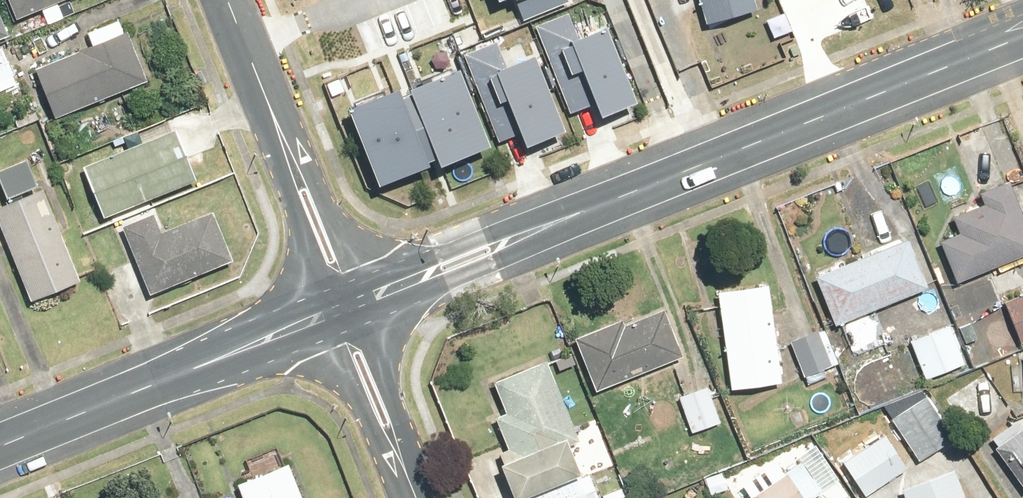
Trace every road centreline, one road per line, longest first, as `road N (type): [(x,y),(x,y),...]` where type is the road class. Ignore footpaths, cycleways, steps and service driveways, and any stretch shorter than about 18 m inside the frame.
road 1 (tertiary): [(347,307),(1022,34)]
road 2 (tertiary): [(0,446),(347,307)]
road 3 (residential): [(226,0),(347,307)]
road 4 (residential): [(347,307),(425,497)]

